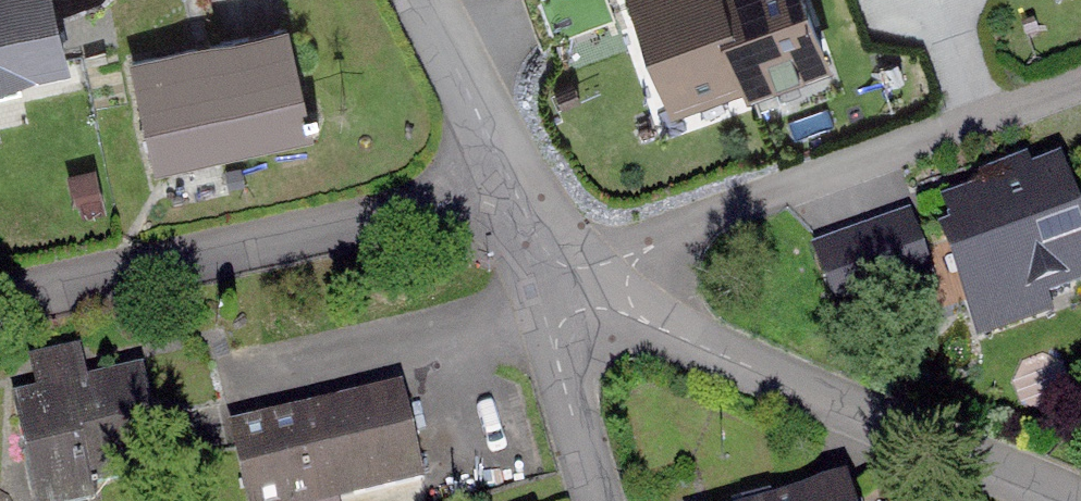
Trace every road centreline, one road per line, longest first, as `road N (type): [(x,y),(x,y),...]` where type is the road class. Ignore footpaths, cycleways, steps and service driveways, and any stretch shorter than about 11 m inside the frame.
road 1 (residential): [(580,288),(653,248),(1080,94)]
road 2 (residential): [(580,288),(1071,500)]
road 3 (residential): [(0,309),(519,192)]
road 4 (residential): [(597,500),(559,362),(580,288)]
road 5 (residential): [(519,192),(423,0)]

